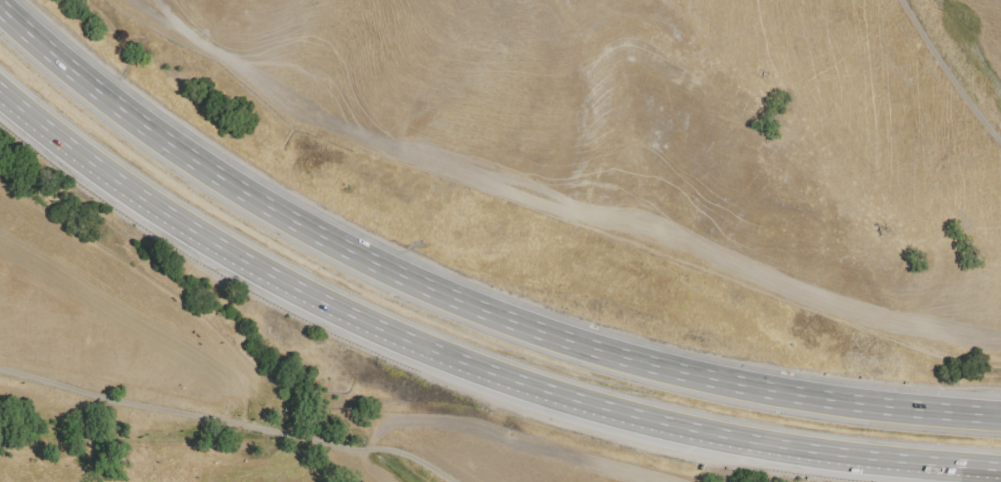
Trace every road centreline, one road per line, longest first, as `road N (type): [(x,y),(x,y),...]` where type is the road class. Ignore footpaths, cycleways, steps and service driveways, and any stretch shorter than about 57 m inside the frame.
road 1 (motorway): [(1000,416),(771,392),(624,357),(451,298),(262,203),(174,147),(0,7)]
road 2 (motorway): [(0,85),(143,194),(232,249),(430,346),(529,383),(688,426),(835,452),(1000,467)]
road 3 (track): [(1000,135),(906,0)]

